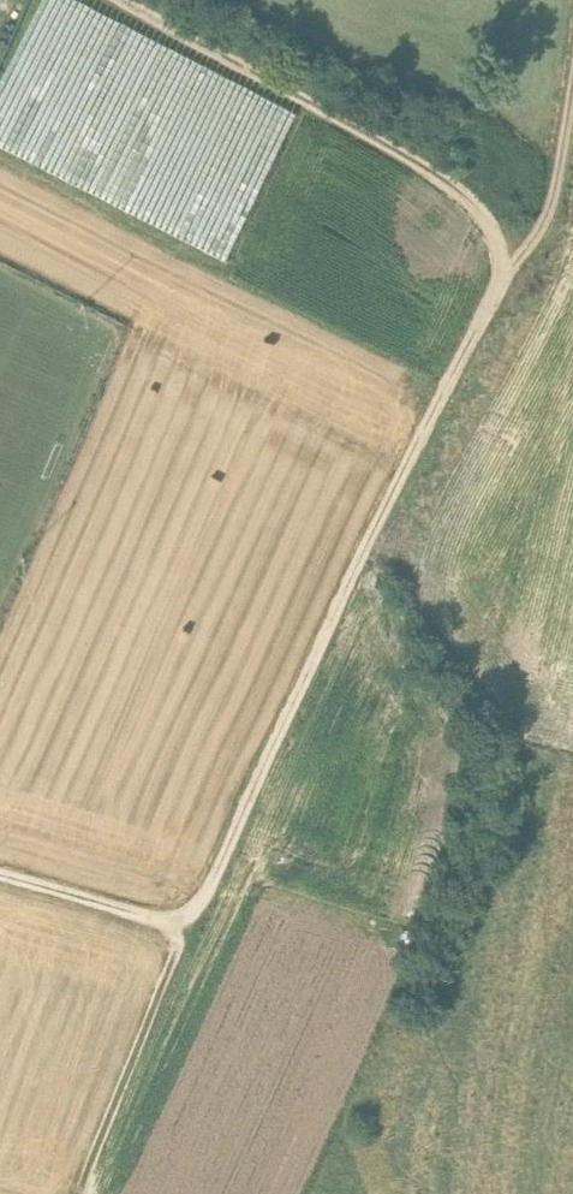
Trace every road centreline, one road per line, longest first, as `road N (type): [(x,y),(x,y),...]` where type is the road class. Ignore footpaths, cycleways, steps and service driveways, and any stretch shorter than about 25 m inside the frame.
road 1 (track): [(0,861),(185,913),(218,873),(499,266)]
road 2 (track): [(499,266),(482,205),(447,175),(156,0)]
road 3 (track): [(185,913),(95,1172),(102,1193)]
road 4 (track): [(499,266),(547,211),(572,62)]

